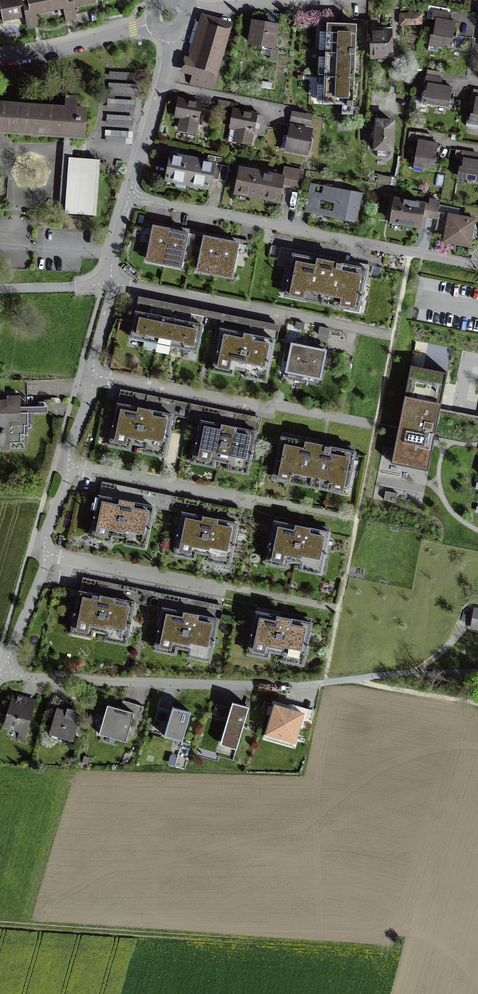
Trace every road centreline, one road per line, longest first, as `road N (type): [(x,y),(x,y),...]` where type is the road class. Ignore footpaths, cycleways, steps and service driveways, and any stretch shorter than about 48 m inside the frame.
road 1 (residential): [(113,283),(43,571),(4,668),(22,676),(159,683),(323,682)]
road 2 (track): [(390,951),(0,923)]
road 3 (residential): [(130,196),(477,267)]
road 4 (residential): [(169,36),(130,196)]
road 5 (residential): [(349,0),(187,11)]
road 6 (residential): [(0,53),(77,45),(154,22)]
road 7 (track): [(477,674),(356,679)]

